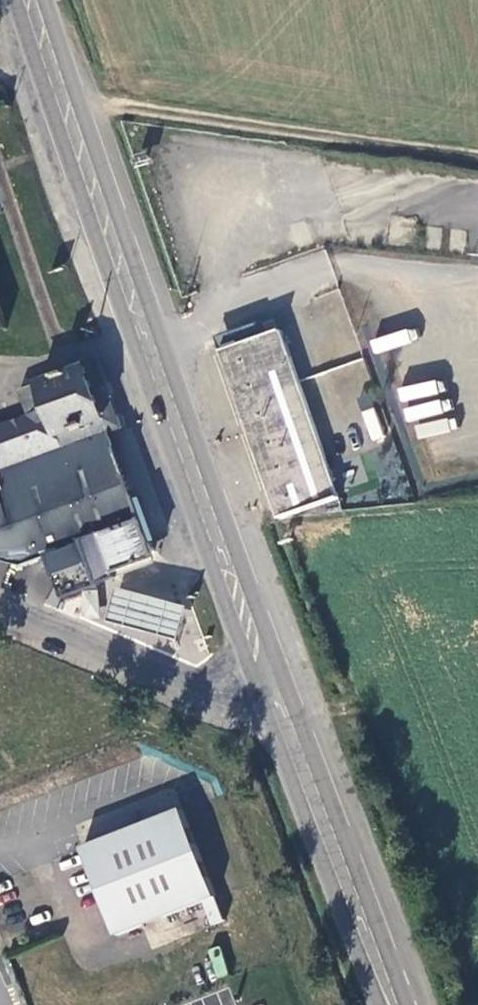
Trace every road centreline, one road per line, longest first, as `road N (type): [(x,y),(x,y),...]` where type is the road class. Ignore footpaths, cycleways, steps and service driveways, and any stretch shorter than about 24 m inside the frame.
road 1 (secondary): [(31,0),(284,710)]
road 2 (secondary): [(284,710),(395,1004)]
road 3 (unclassified): [(284,710),(216,697),(0,614)]

